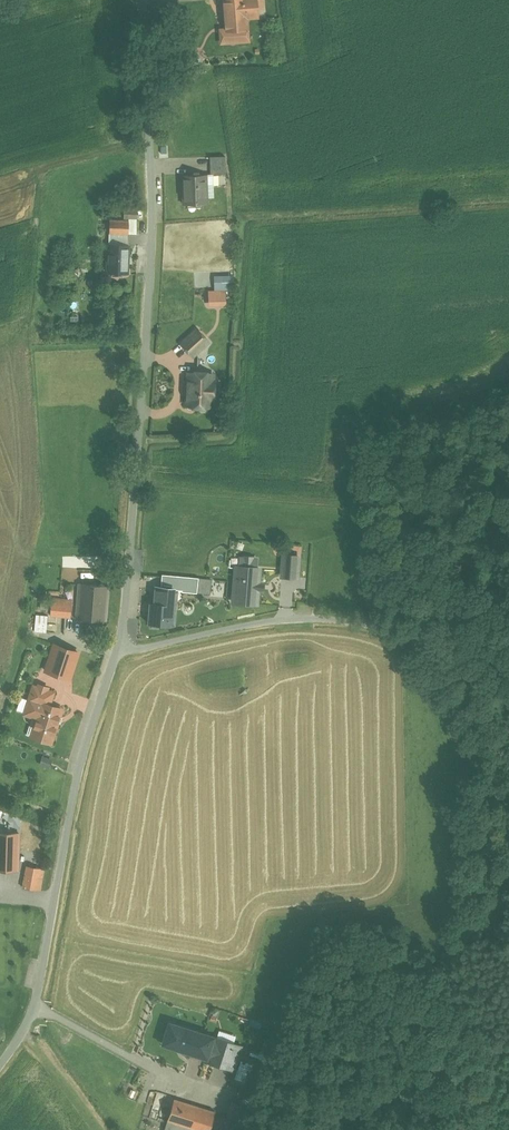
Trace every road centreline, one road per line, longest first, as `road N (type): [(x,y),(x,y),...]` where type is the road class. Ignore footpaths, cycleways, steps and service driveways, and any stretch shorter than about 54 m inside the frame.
road 1 (tertiary): [(146,0),(155,220),(127,610),(116,651)]
road 2 (tertiary): [(0,1066),(29,1028),(41,984),(67,821),(116,651)]
road 3 (unclassified): [(116,651),(309,617),(508,658)]
road 4 (track): [(95,1129),(29,1028)]

